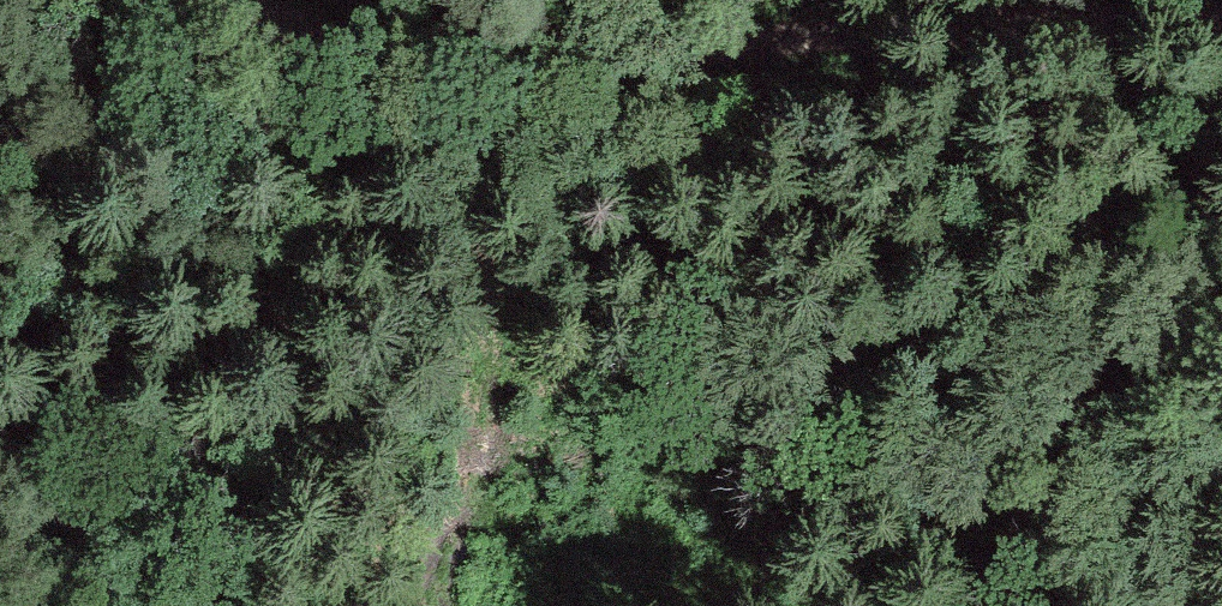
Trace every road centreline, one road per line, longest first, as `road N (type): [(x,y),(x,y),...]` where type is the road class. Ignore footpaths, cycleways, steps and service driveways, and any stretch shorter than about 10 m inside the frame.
road 1 (track): [(1221,325),(1157,284),(782,175),(379,121),(219,0)]
road 2 (track): [(1221,33),(929,26),(467,61),(257,22)]

